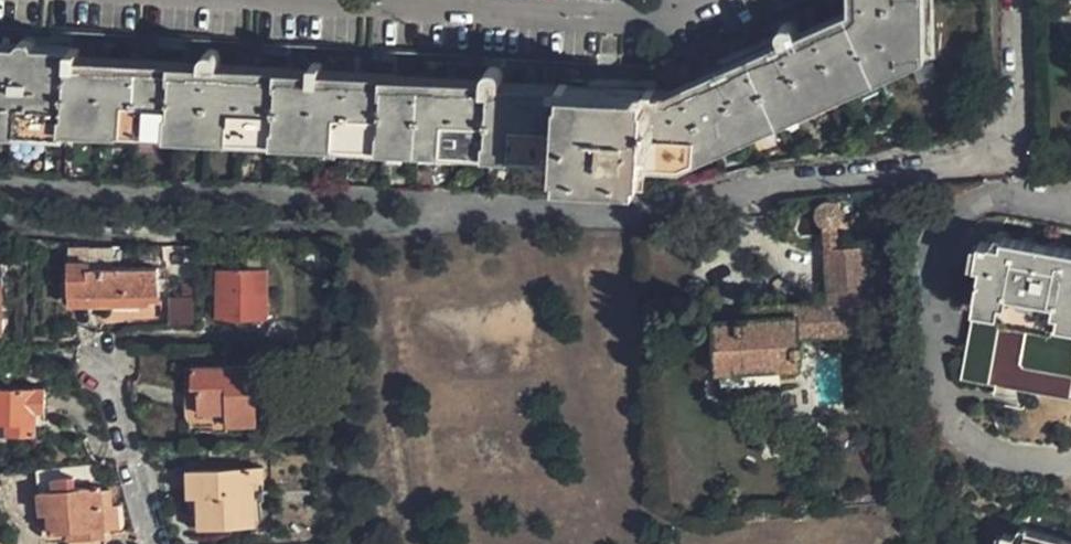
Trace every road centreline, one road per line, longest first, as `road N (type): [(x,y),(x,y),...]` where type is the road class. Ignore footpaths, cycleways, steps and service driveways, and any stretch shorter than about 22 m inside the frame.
road 1 (residential): [(1014,0),(1009,139),(643,205)]
road 2 (residential): [(111,359),(160,543)]

